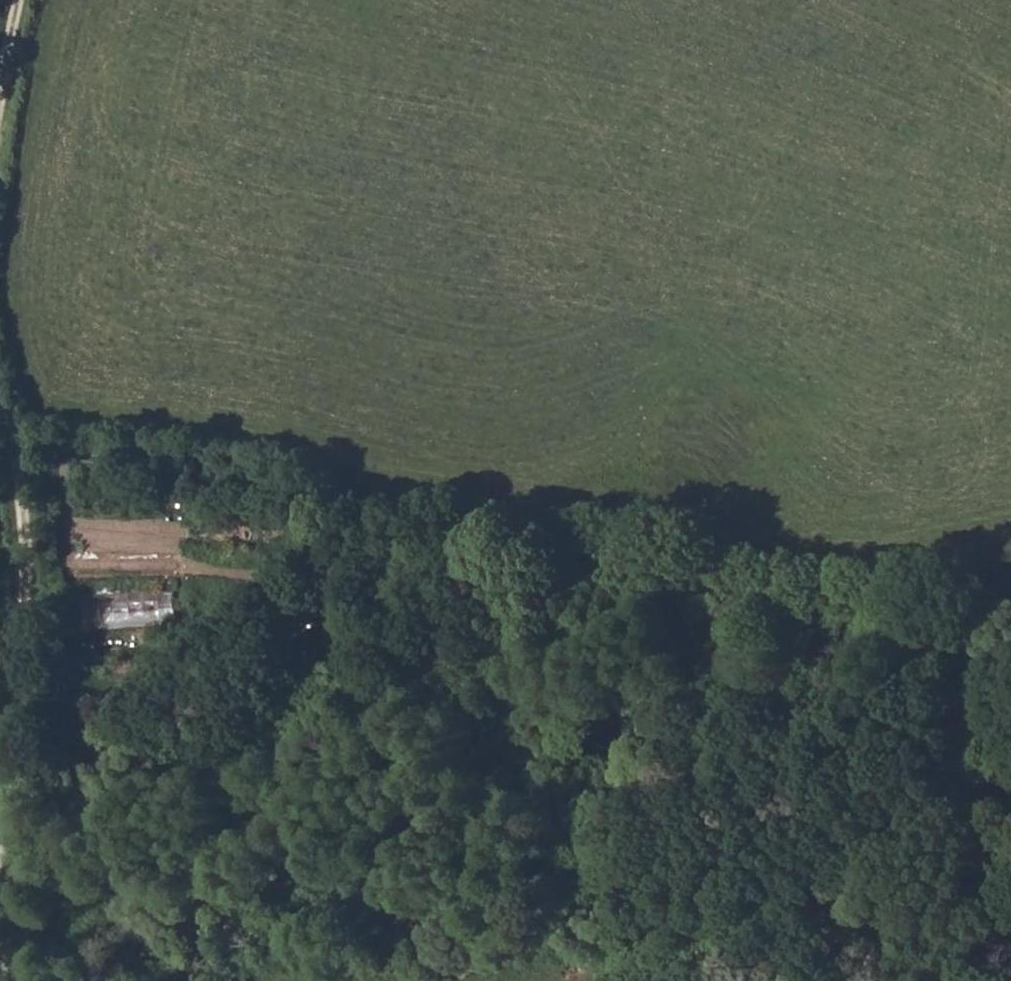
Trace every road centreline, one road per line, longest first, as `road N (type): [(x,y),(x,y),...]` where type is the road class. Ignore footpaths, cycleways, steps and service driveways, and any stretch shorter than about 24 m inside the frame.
road 1 (track): [(0,400),(32,528),(2,925),(15,980)]

